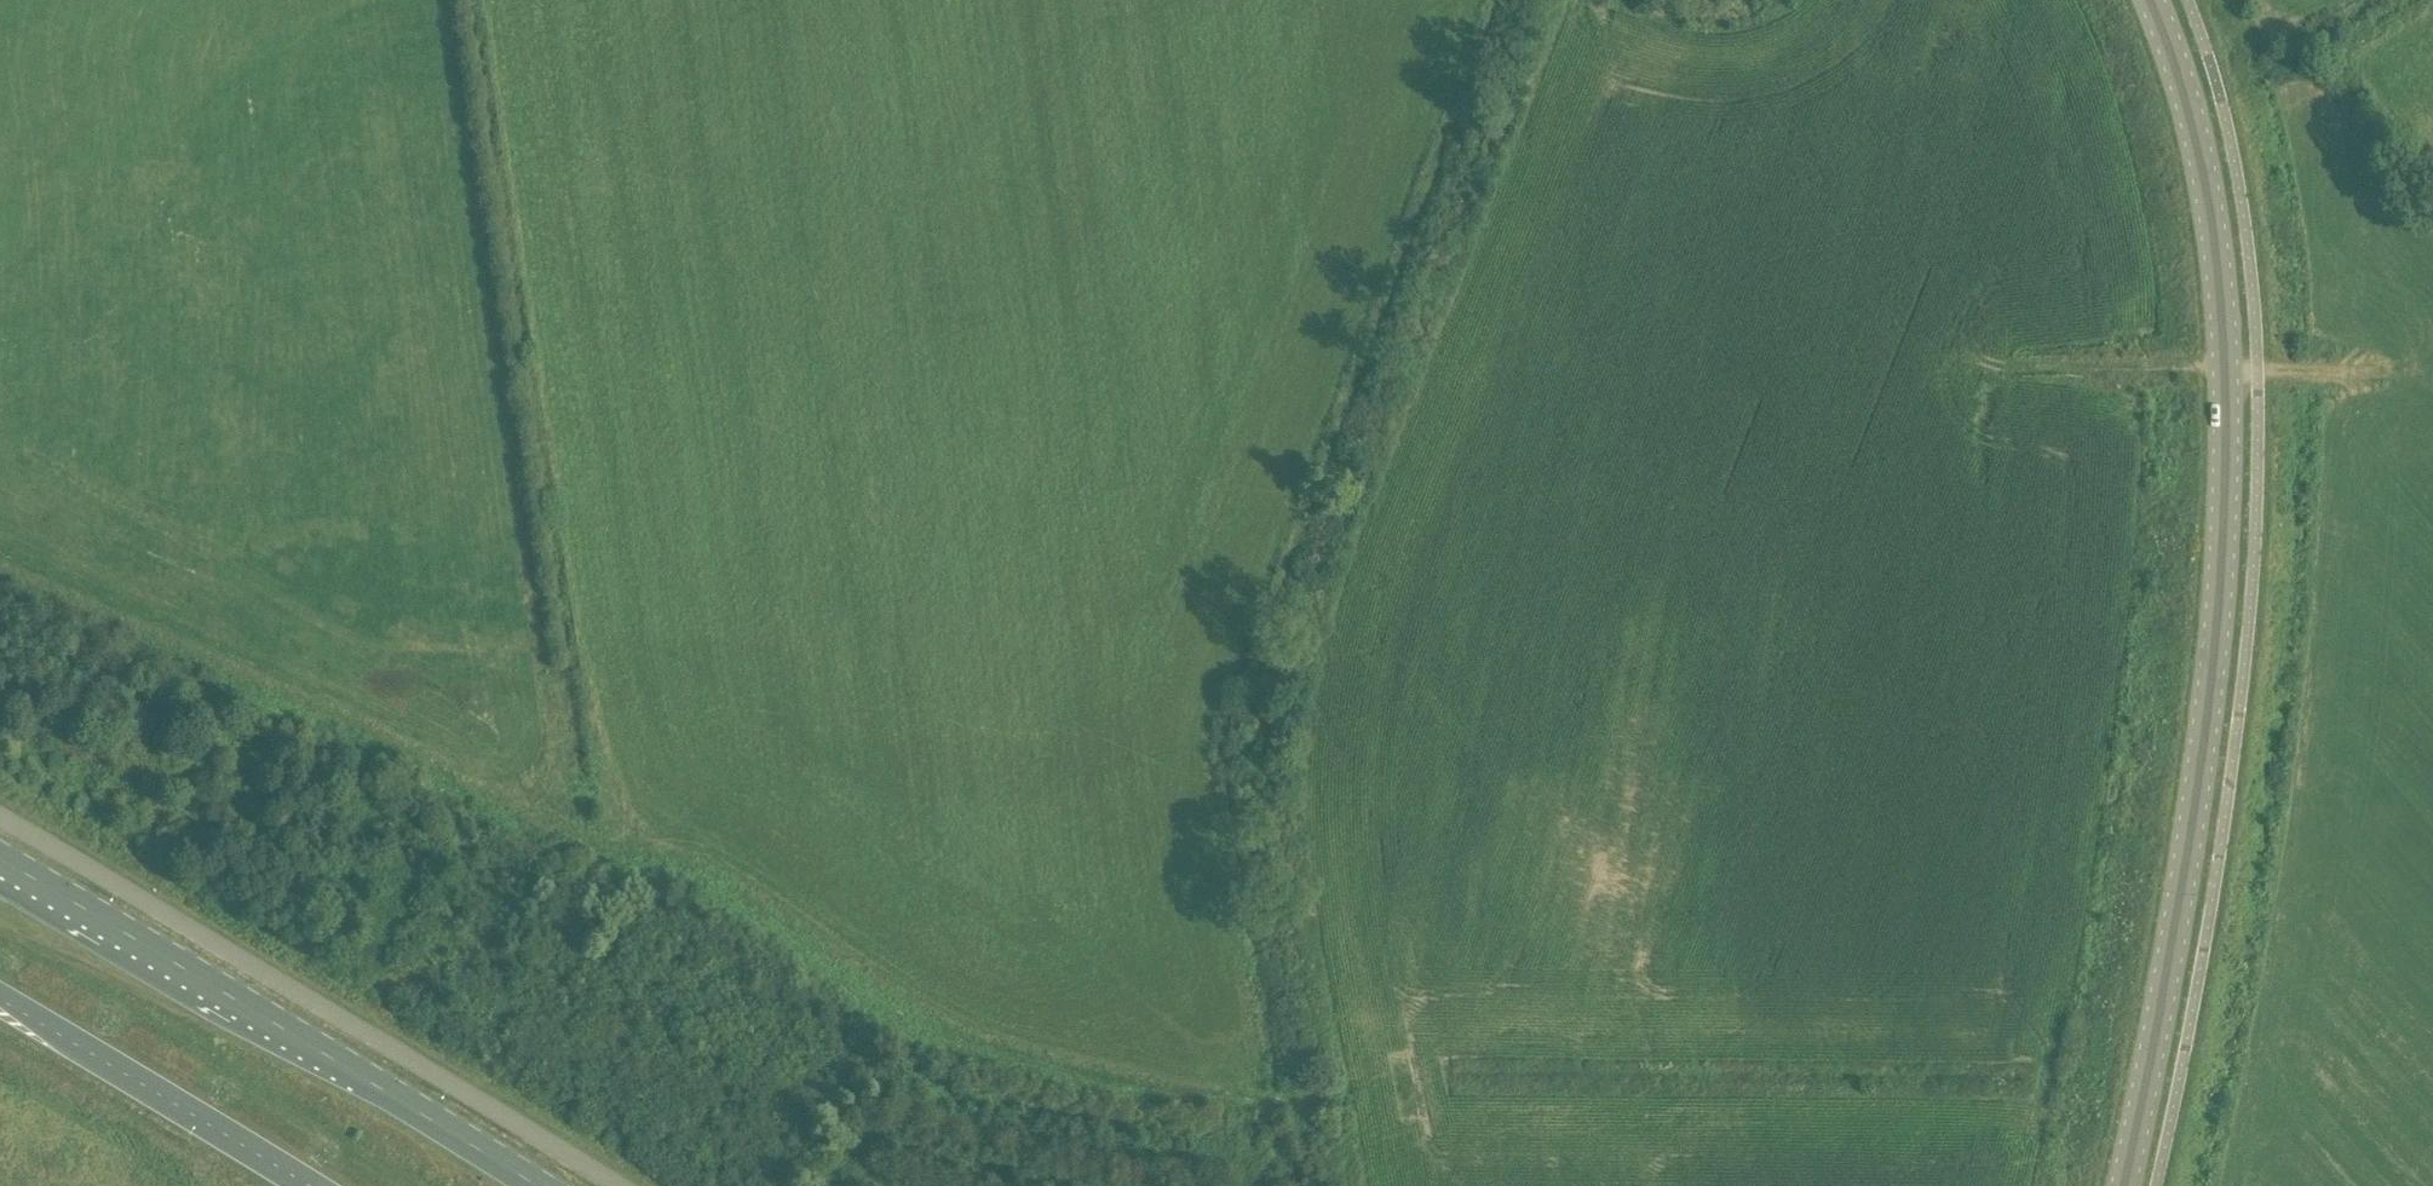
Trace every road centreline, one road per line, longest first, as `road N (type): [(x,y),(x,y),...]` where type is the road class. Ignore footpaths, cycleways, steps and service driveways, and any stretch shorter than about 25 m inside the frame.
road 1 (tertiary): [(2123,1185),(2190,839),(2218,608),(2228,432),(2211,205),(2151,0)]
road 2 (unclassified): [(613,1185),(0,818)]
road 3 (primary): [(539,1185),(0,857)]
road 4 (primary): [(0,1000),(305,1185)]

